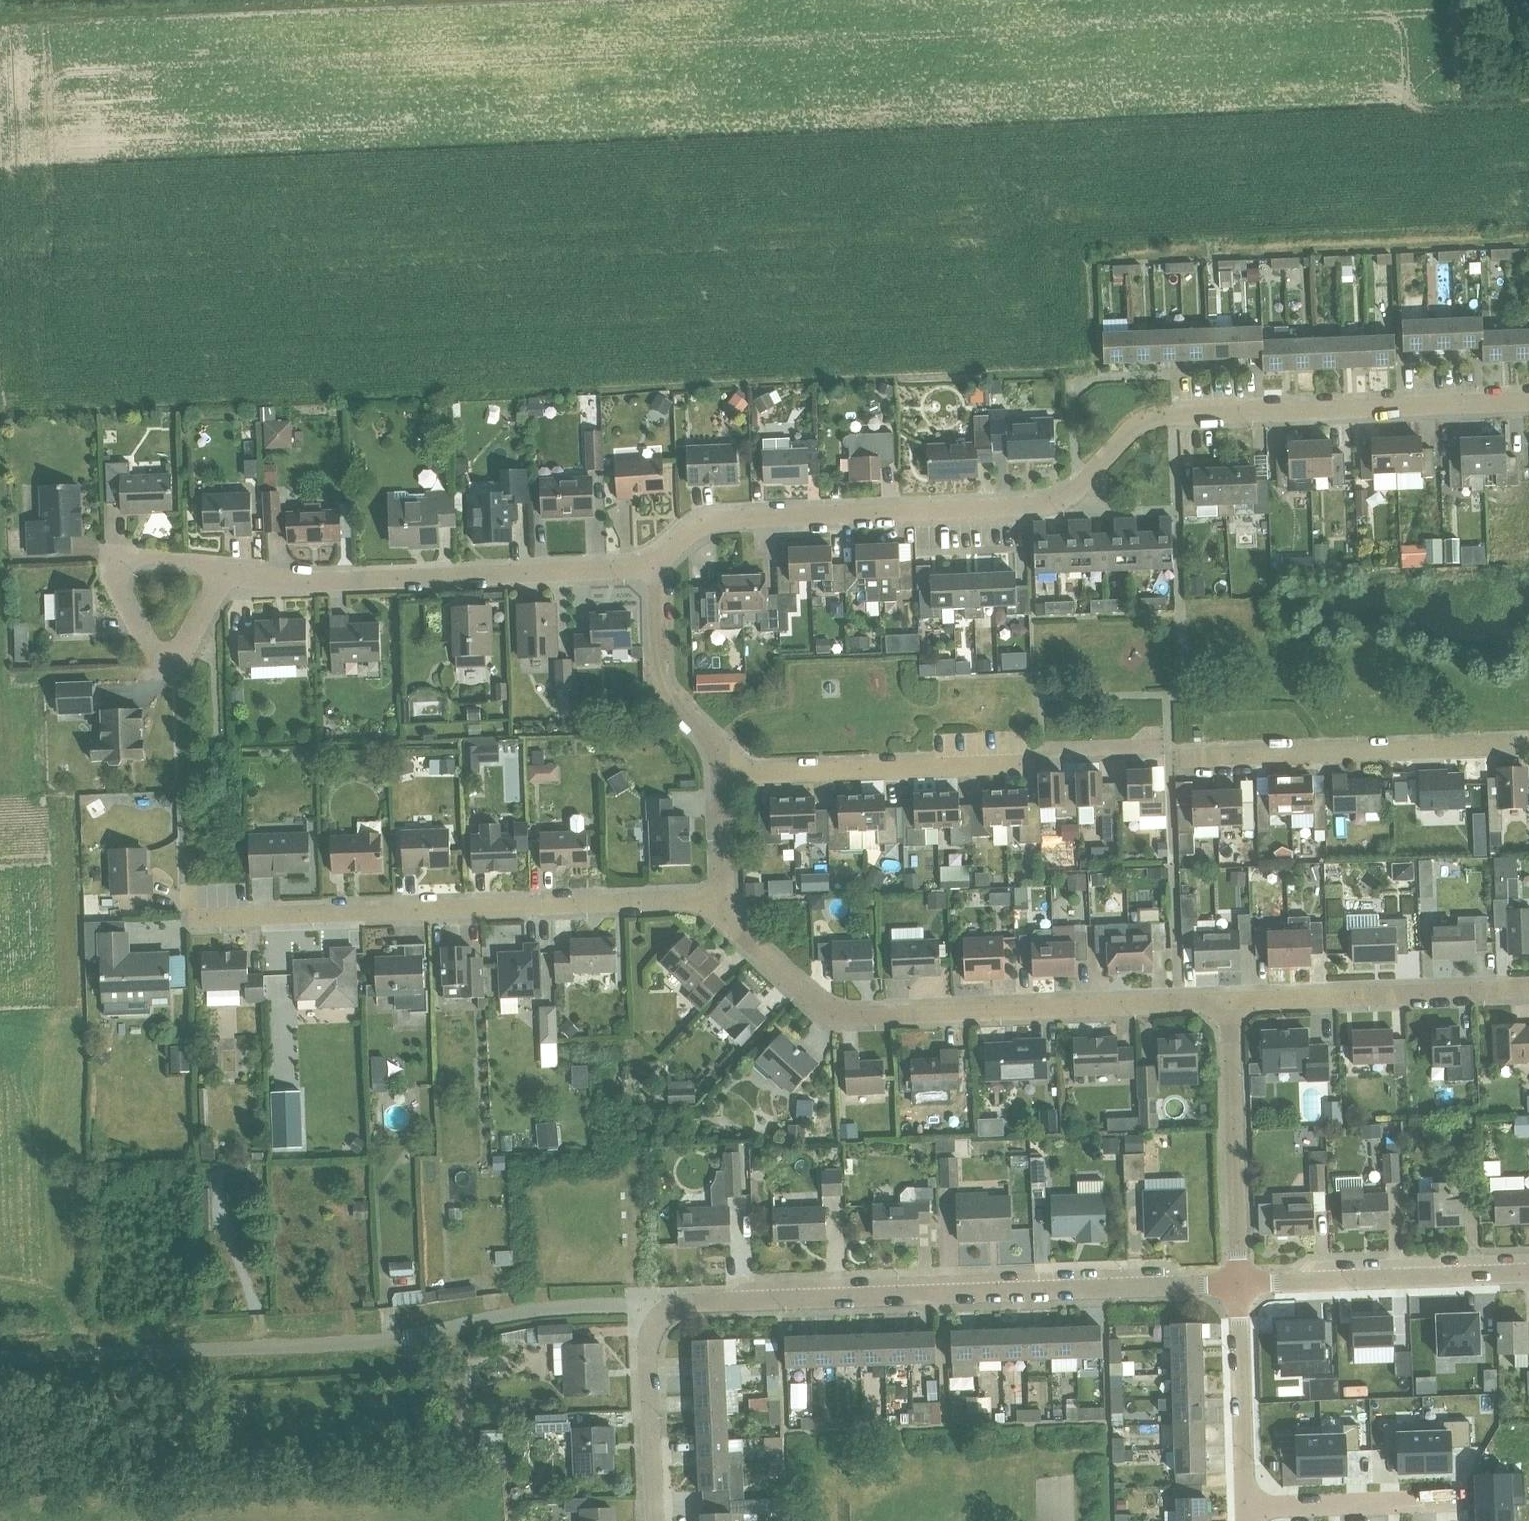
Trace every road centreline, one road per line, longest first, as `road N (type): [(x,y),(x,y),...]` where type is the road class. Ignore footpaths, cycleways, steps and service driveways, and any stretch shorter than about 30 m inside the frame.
road 1 (residential): [(653,567),(695,527),(723,520),(1056,501),(1128,432),(1156,418),(1528,401)]
road 2 (residential): [(720,771),(1040,765),(1068,752),(1163,750),(1188,759),(1528,747)]
road 3 (residential): [(647,1300),(1240,1287)]
road 4 (residential): [(153,921),(717,901)]
road 5 (residential): [(717,901),(846,1018),(1229,1001)]
road 6 (residential): [(228,577),(405,579),(653,567)]
road 7 (unclassified): [(0,1355),(407,1338)]
road 8 (residential): [(1229,1001),(1528,991)]
road 9 (residential): [(1240,1287),(1528,1276)]
road 10 (residential): [(228,577),(189,645),(179,654),(153,648),(120,583),(127,567),(175,562),(205,570)]
road 11 (residential): [(1240,1287),(1229,1001)]
road 12 (residential): [(407,1338),(510,1313),(647,1300)]
road 13 (residential): [(720,771),(711,745),(670,703),(658,678),(653,567)]
road 14 (residential): [(1246,1508),(1240,1287)]
road 15 (residential): [(655,1520),(647,1300)]
road 16 (residential): [(1246,1508),(1444,1504)]
road 17 (residential): [(717,901),(720,771)]

